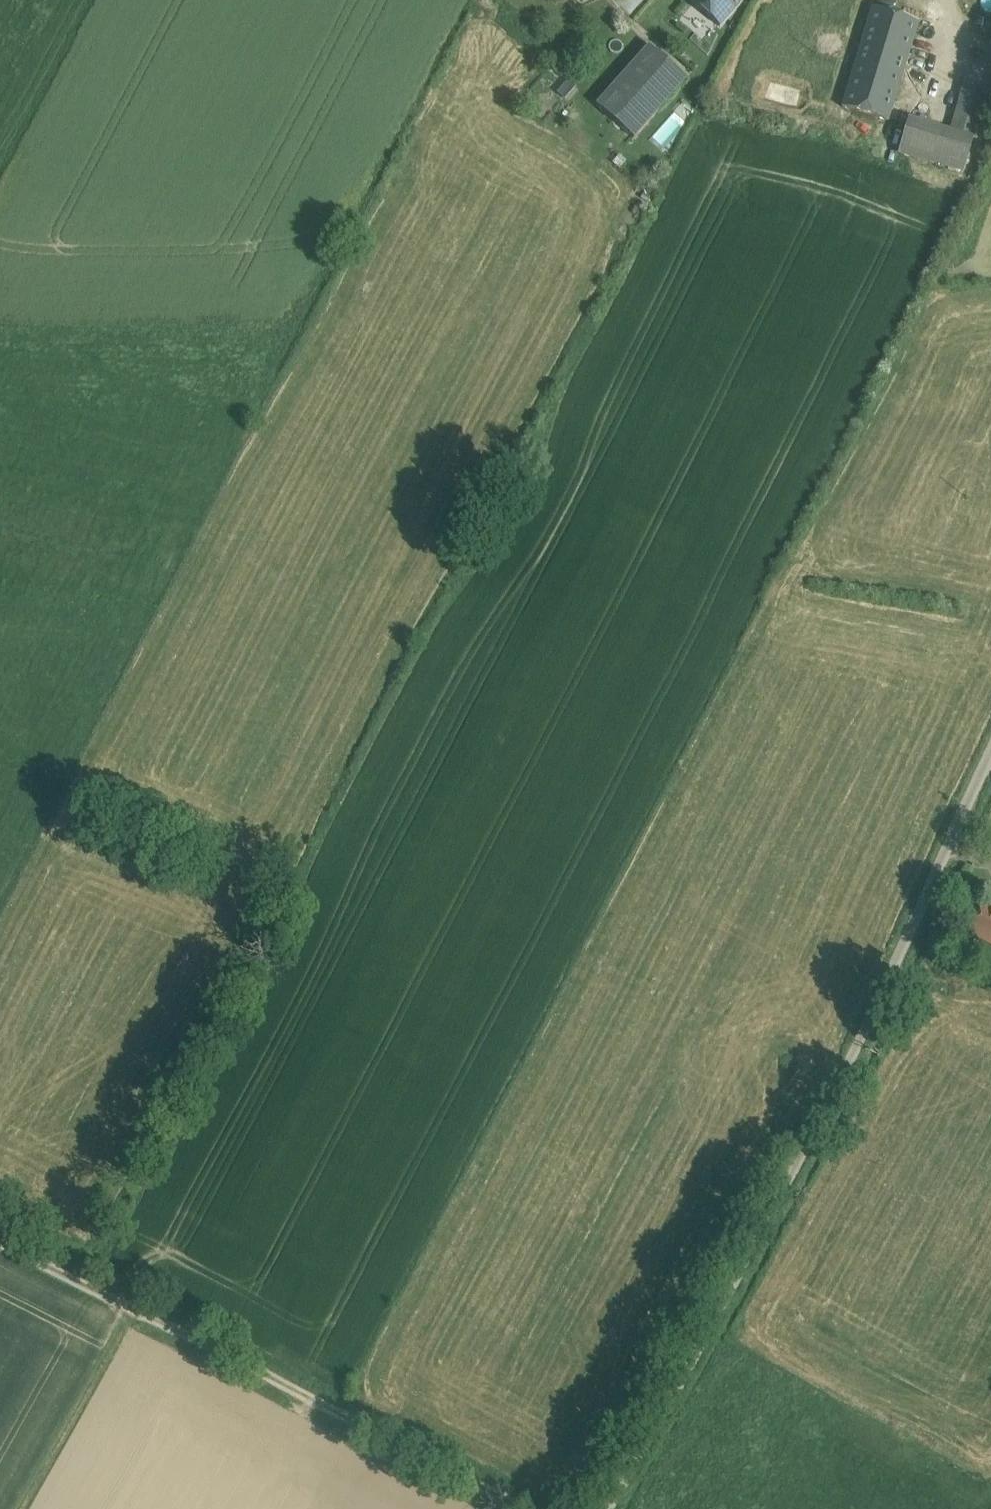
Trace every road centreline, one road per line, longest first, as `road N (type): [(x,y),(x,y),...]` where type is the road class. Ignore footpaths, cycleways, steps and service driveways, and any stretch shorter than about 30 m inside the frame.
road 1 (unclassified): [(990,756),(809,1152),(609,1508)]
road 2 (track): [(0,1235),(525,1508)]

